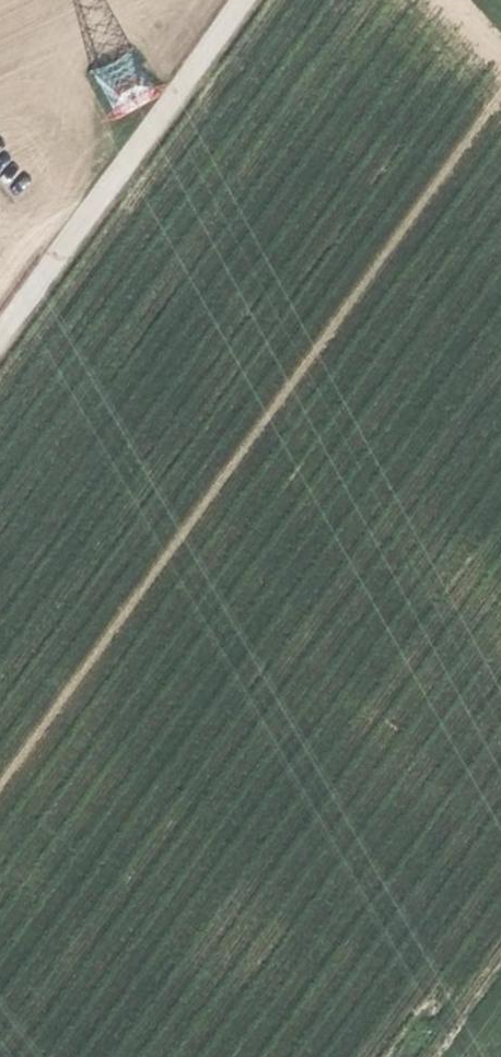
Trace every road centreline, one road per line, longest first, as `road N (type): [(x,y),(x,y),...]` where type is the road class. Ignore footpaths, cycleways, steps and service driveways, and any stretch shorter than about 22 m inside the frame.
road 1 (track): [(0,335),(239,0)]

